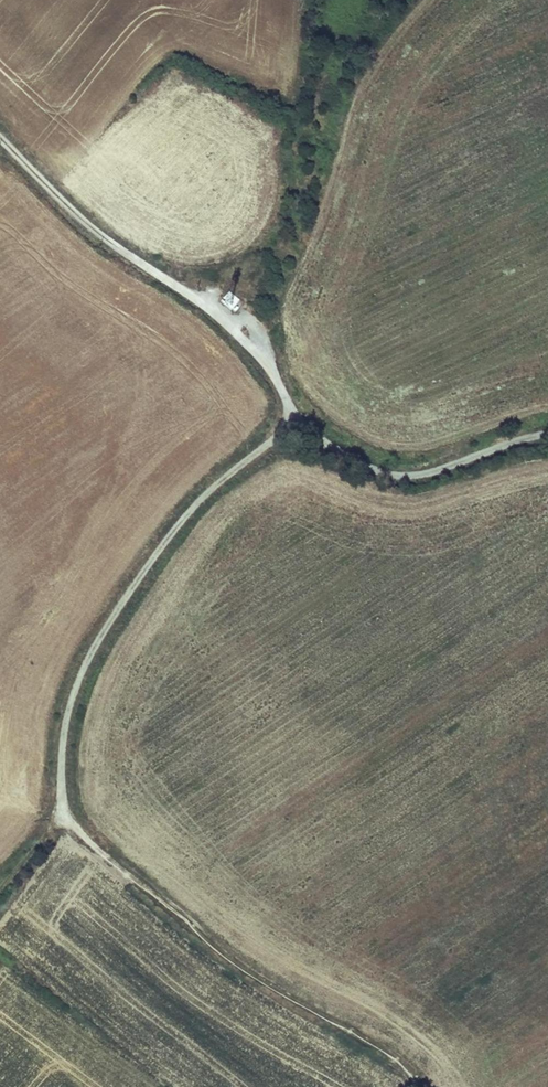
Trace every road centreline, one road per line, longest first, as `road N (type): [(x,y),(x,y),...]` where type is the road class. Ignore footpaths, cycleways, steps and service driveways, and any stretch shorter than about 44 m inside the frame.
road 1 (unclassified): [(547,434),(416,476),(376,470),(320,440),(298,424),(252,348),(83,219),(0,136)]
road 2 (track): [(298,424),(218,482),(185,518),(83,665),(63,734),(63,814)]
road 3 (track): [(63,814),(238,970),(389,1056),(417,1086)]

